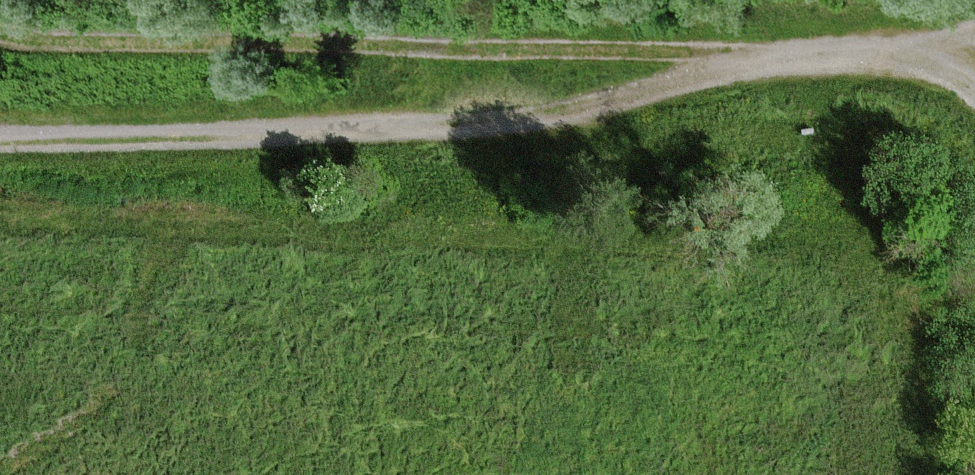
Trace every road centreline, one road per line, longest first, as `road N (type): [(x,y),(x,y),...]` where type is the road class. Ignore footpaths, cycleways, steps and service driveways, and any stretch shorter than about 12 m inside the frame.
road 1 (track): [(0,139),(478,127),(598,110),(811,59),(903,57),(974,69)]
road 2 (track): [(752,70),(729,58),(663,50),(70,40),(0,26)]

